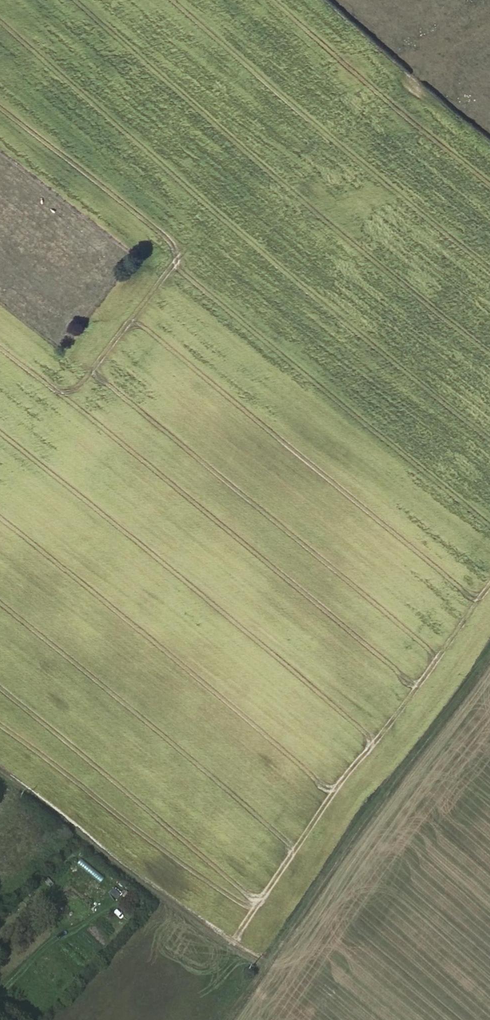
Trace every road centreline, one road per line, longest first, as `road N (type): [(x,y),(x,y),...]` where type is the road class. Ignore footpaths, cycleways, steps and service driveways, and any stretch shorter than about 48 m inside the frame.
road 1 (track): [(215,1019),(489,627)]

